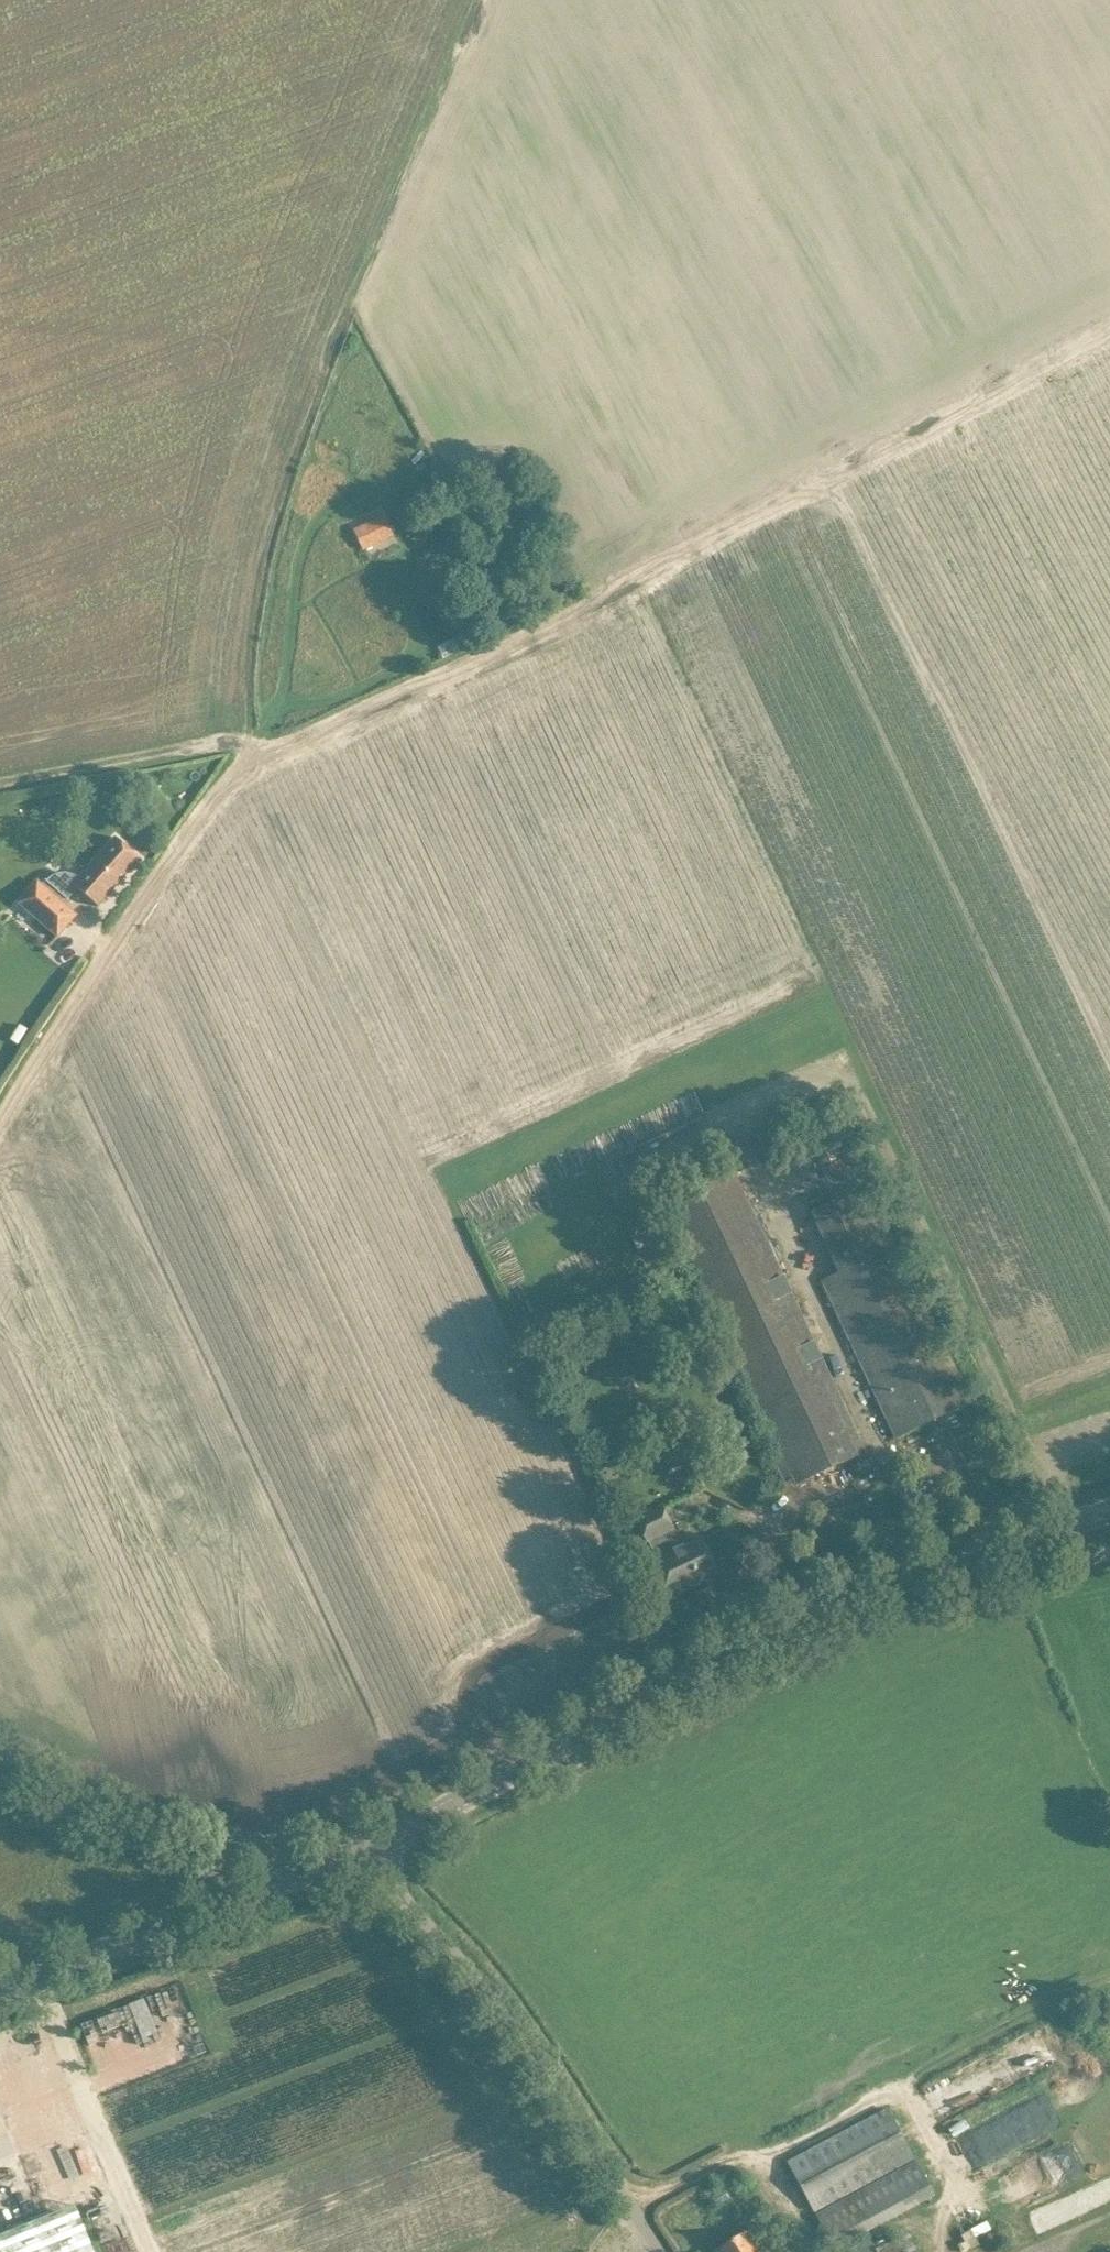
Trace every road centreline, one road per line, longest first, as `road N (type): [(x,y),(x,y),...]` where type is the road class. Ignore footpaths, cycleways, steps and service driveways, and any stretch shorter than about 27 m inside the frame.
road 1 (track): [(264,737),(536,635),(1109,330)]
road 2 (tertiary): [(373,1844),(859,1600),(1109,1511)]
road 3 (track): [(484,0),(298,474),(264,737)]
road 4 (unclassified): [(666,2251),(442,1937),(398,1891),(373,1844)]
road 5 (track): [(264,737),(133,903),(0,1137)]
road 6 (tertiary): [(373,1844),(0,1991)]
road 7 (track): [(0,1737),(113,1796),(303,1873)]
road 8 (track): [(0,778),(191,742),(264,737)]

